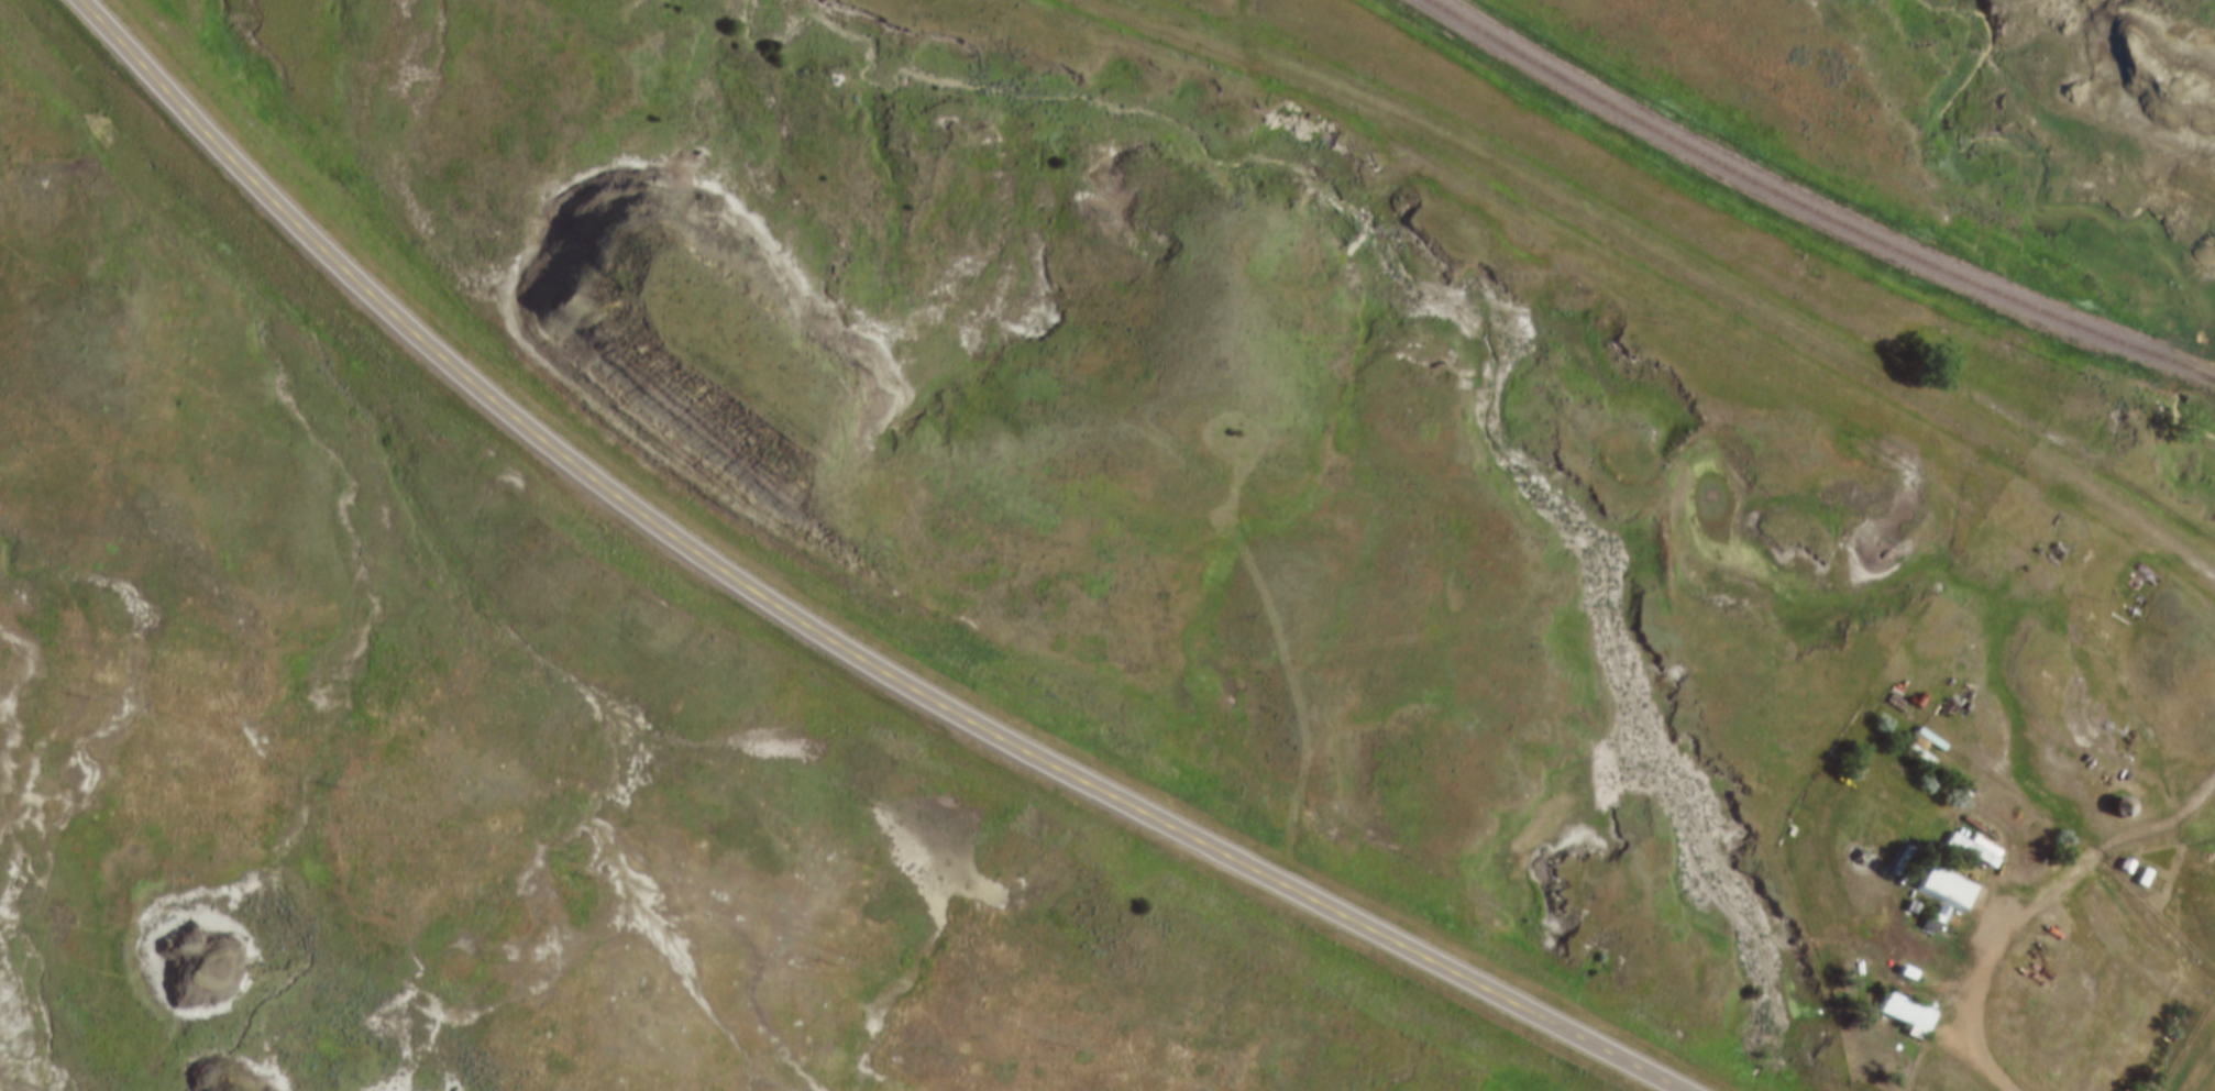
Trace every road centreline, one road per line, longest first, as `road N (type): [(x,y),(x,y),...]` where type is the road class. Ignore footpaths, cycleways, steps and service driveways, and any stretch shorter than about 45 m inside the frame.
road 1 (primary): [(1693,1090),(1093,783),(640,502),(449,346),(86,0)]
road 2 (track): [(1114,0),(1333,86),(1524,177),(2096,485),(2214,567)]

